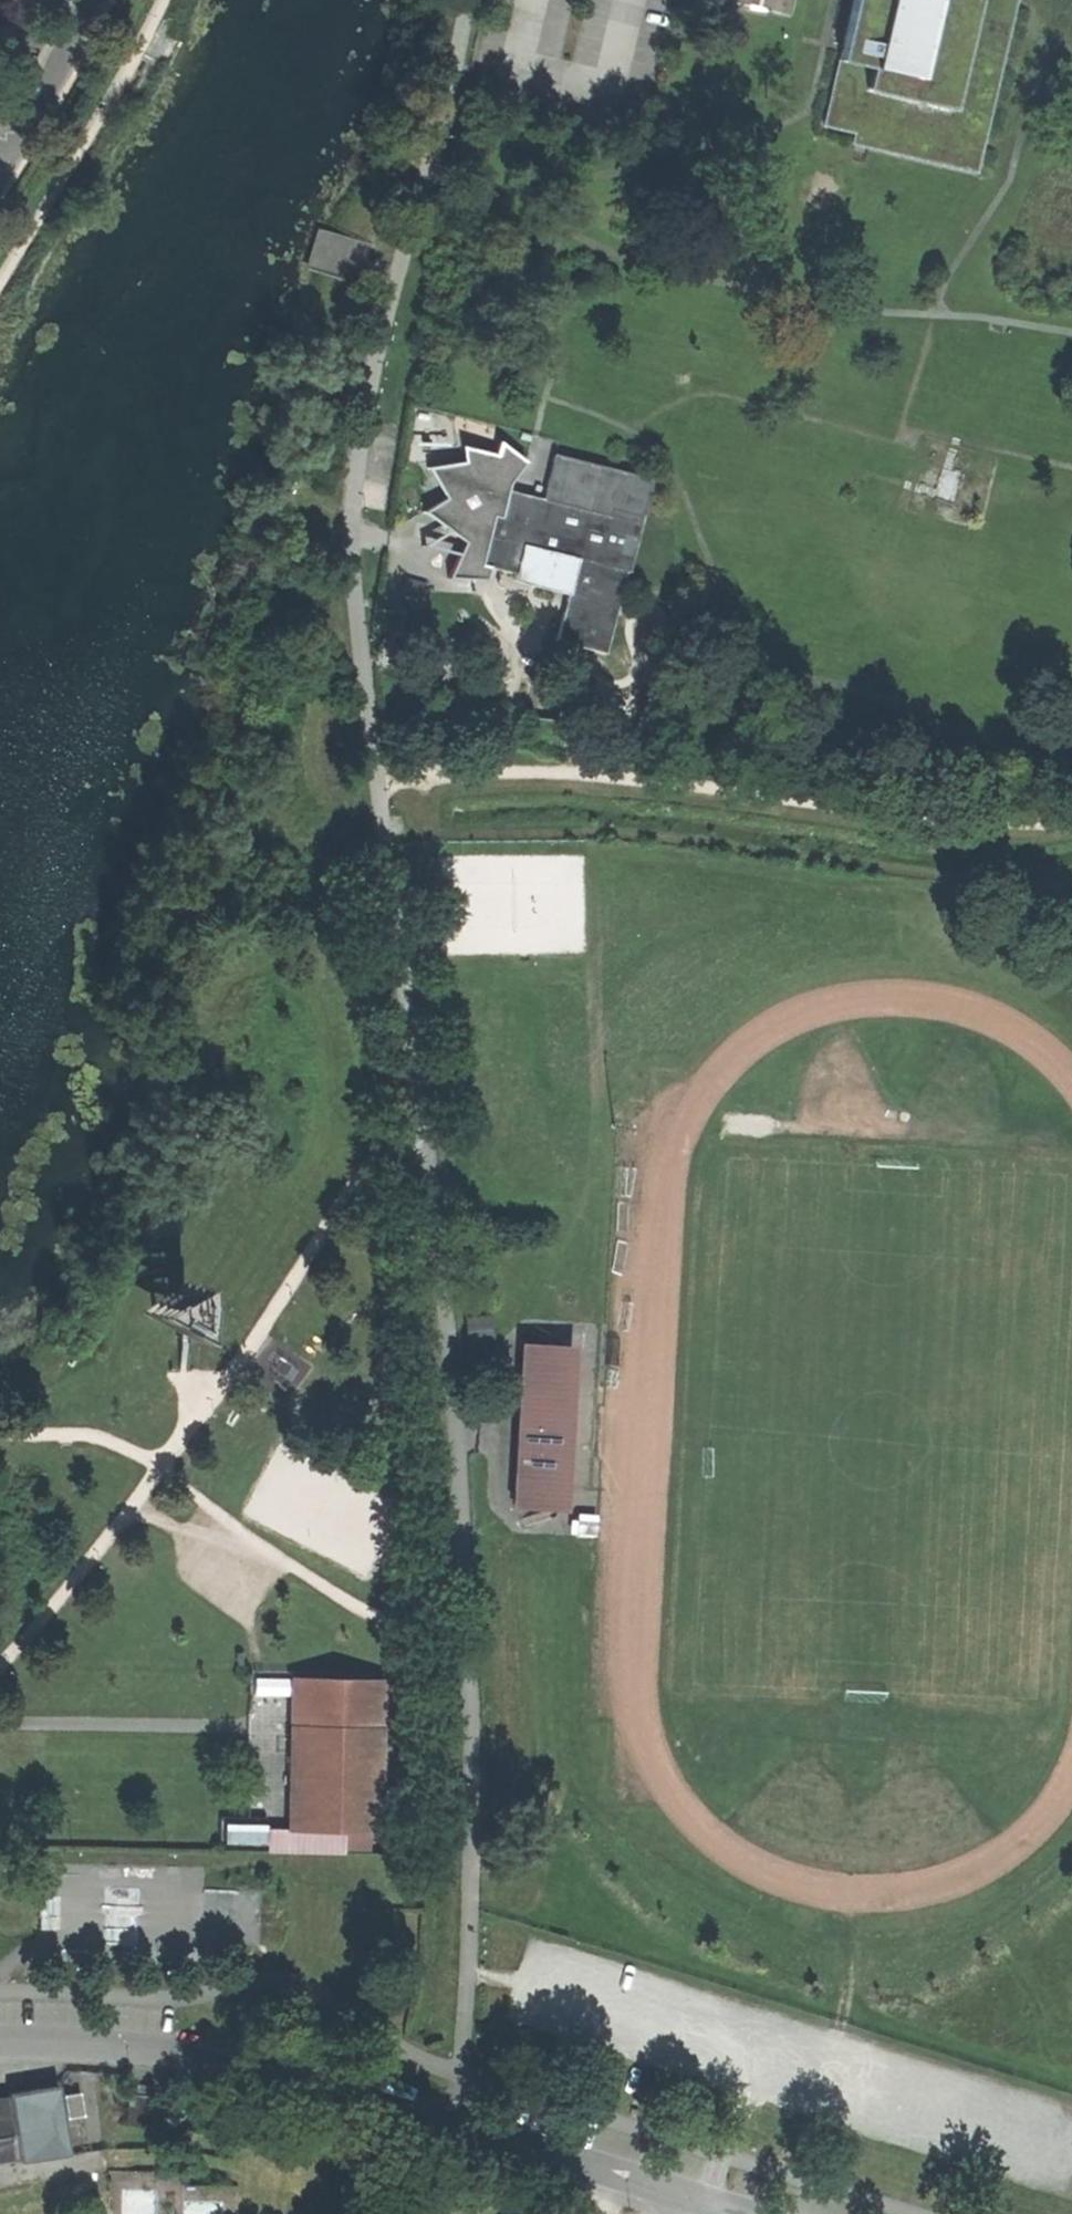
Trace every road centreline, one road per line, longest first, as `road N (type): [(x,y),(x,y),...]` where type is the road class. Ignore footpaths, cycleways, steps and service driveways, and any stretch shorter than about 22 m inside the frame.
road 1 (residential): [(703,2203),(462,2120),(340,2088),(162,2051),(0,2041)]
road 2 (residential): [(0,147),(72,0)]

